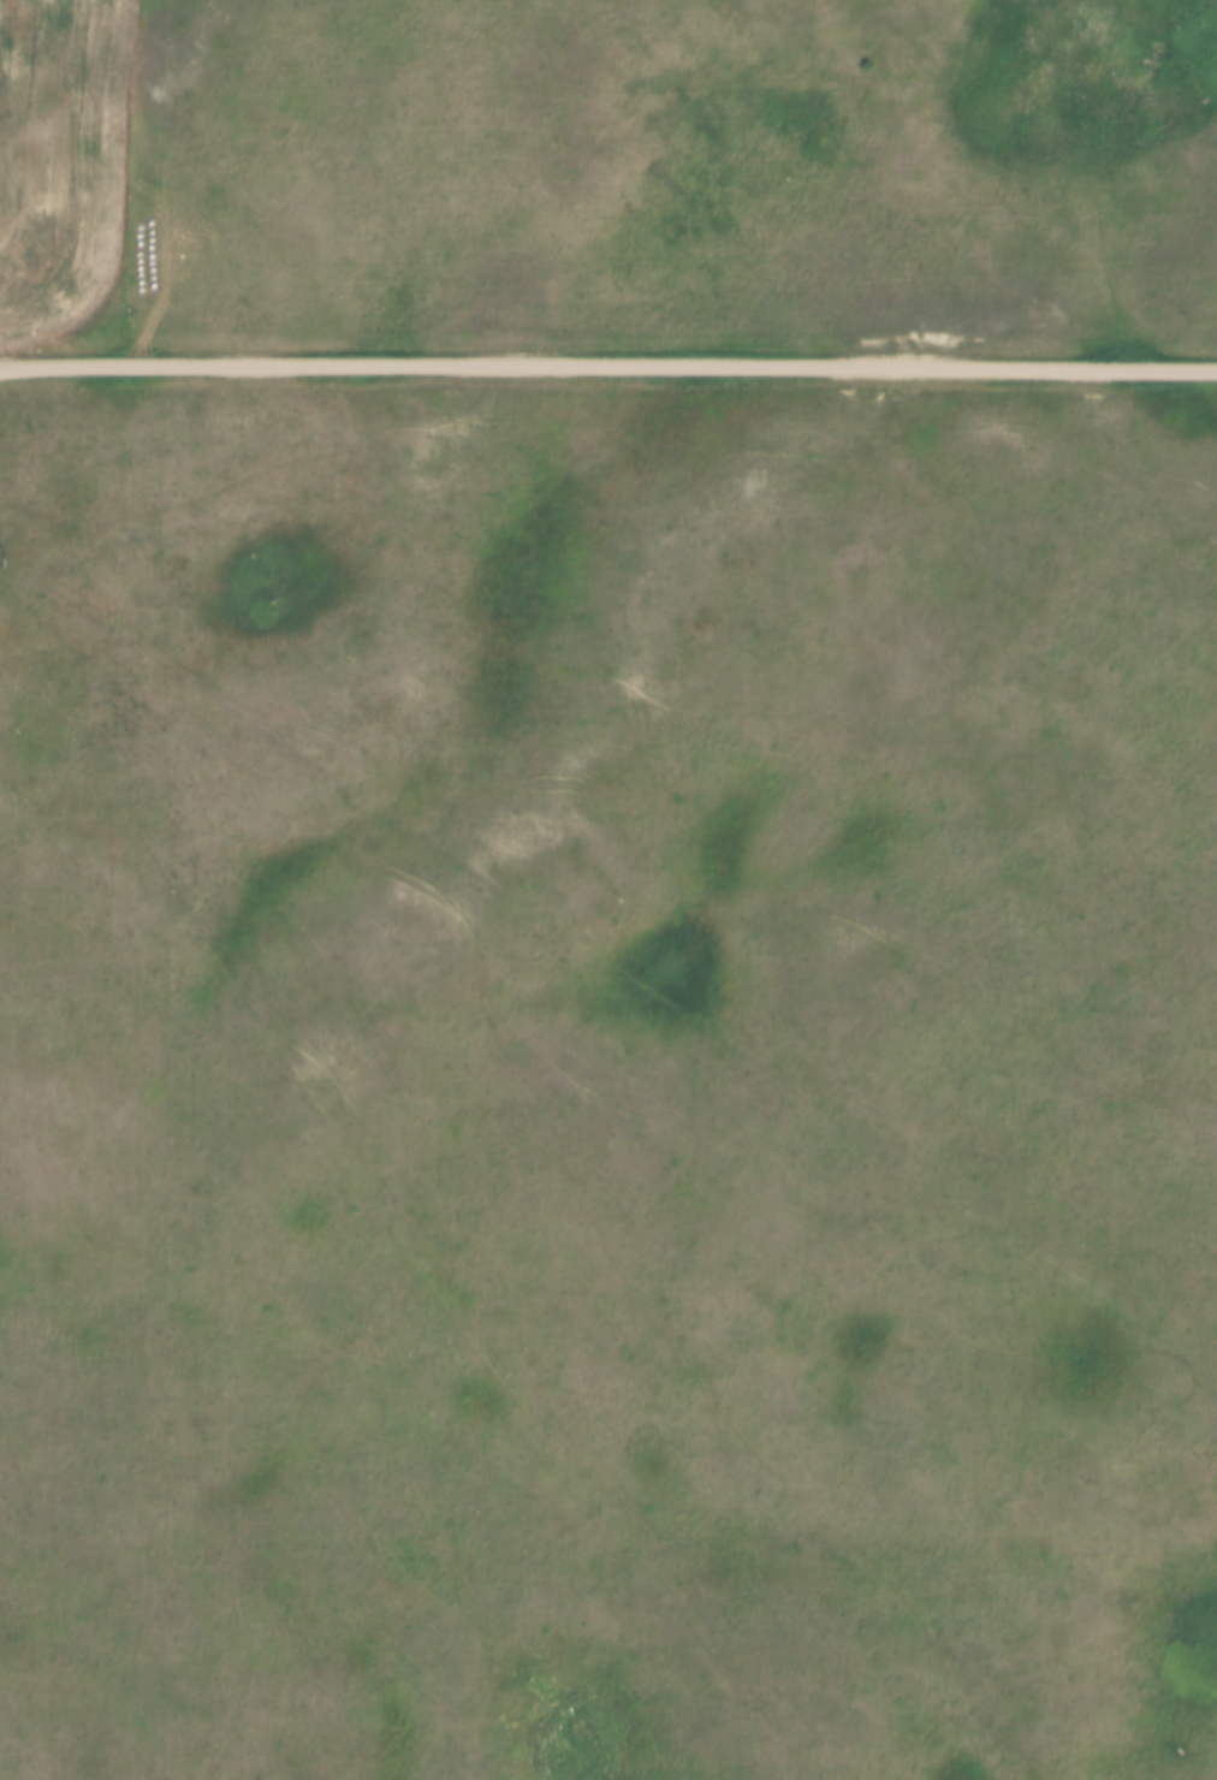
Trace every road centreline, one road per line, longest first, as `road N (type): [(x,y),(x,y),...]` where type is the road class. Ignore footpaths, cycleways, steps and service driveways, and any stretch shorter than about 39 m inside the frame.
road 1 (residential): [(1216,366),(0,366)]

